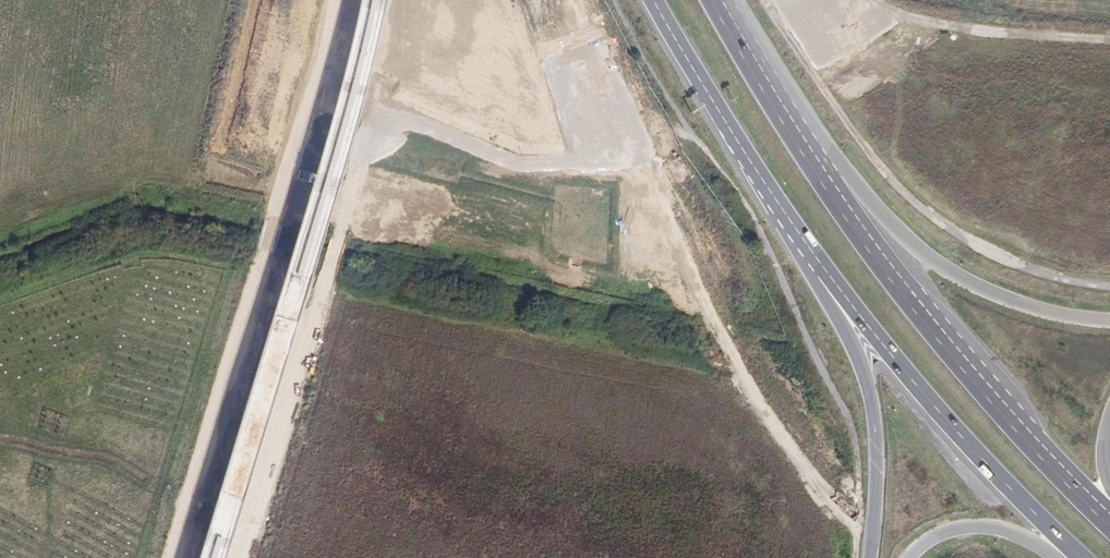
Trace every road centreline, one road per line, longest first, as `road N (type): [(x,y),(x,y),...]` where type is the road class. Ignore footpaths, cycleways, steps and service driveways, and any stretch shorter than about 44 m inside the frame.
road 1 (trunk): [(1109,521),(907,294),(814,167),(722,19)]
road 2 (trunk): [(751,162),(921,392),(1080,557)]
road 3 (trunk): [(1109,320),(1010,300),(936,263),(882,214),(722,19)]
road 4 (track): [(765,0),(877,173),(924,216),(1038,276),(1109,288)]
road 5 (trunk): [(751,162),(845,333),(875,411),(868,557)]
road 6 (track): [(319,67),(343,158),(343,223),(310,328),(235,358)]
road 7 (track): [(1109,41),(897,18)]
road 8 (trunk): [(652,0),(751,162)]
road 9 (trunk): [(907,557),(970,527),(1017,536),(1058,557)]

